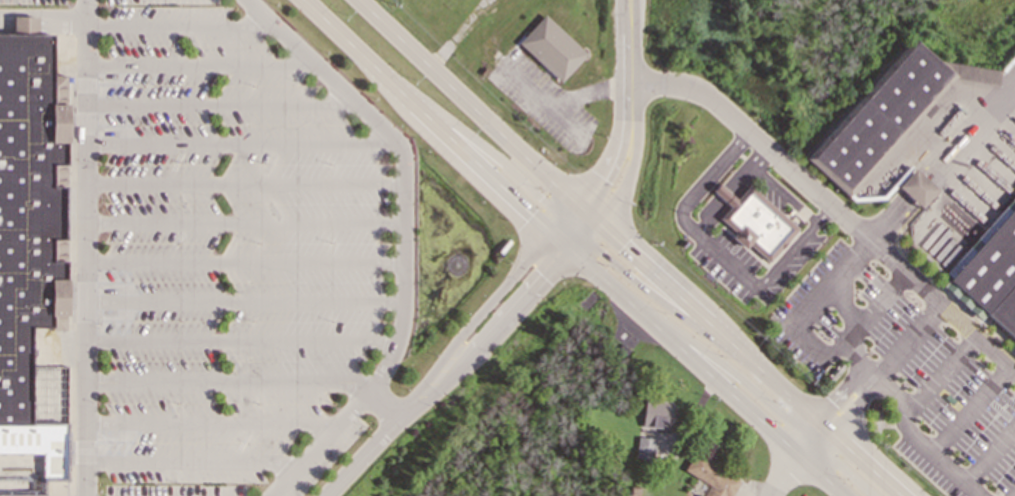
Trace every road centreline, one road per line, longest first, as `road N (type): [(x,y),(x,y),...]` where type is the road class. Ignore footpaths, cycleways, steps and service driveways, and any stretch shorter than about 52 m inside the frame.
road 1 (primary): [(904,495),(362,0)]
road 2 (primary): [(571,249),(848,495)]
road 3 (primary): [(303,0),(571,249)]
road 4 (primary): [(773,377),(655,299),(591,242),(552,232)]
road 5 (primary): [(395,85),(455,124),(556,211),(600,222)]
road 6 (primary): [(632,303),(795,425),(825,423)]
road 7 (residential): [(437,377),(476,351),(571,249)]
road 8 (residential): [(552,232),(459,337),(437,377)]
road 9 (residential): [(325,495),(437,377)]
road 10 (residential): [(571,249),(631,177),(630,125)]
road 11 (residential): [(630,125),(613,163),(552,232)]
road 12 (residential): [(630,125),(632,0)]

